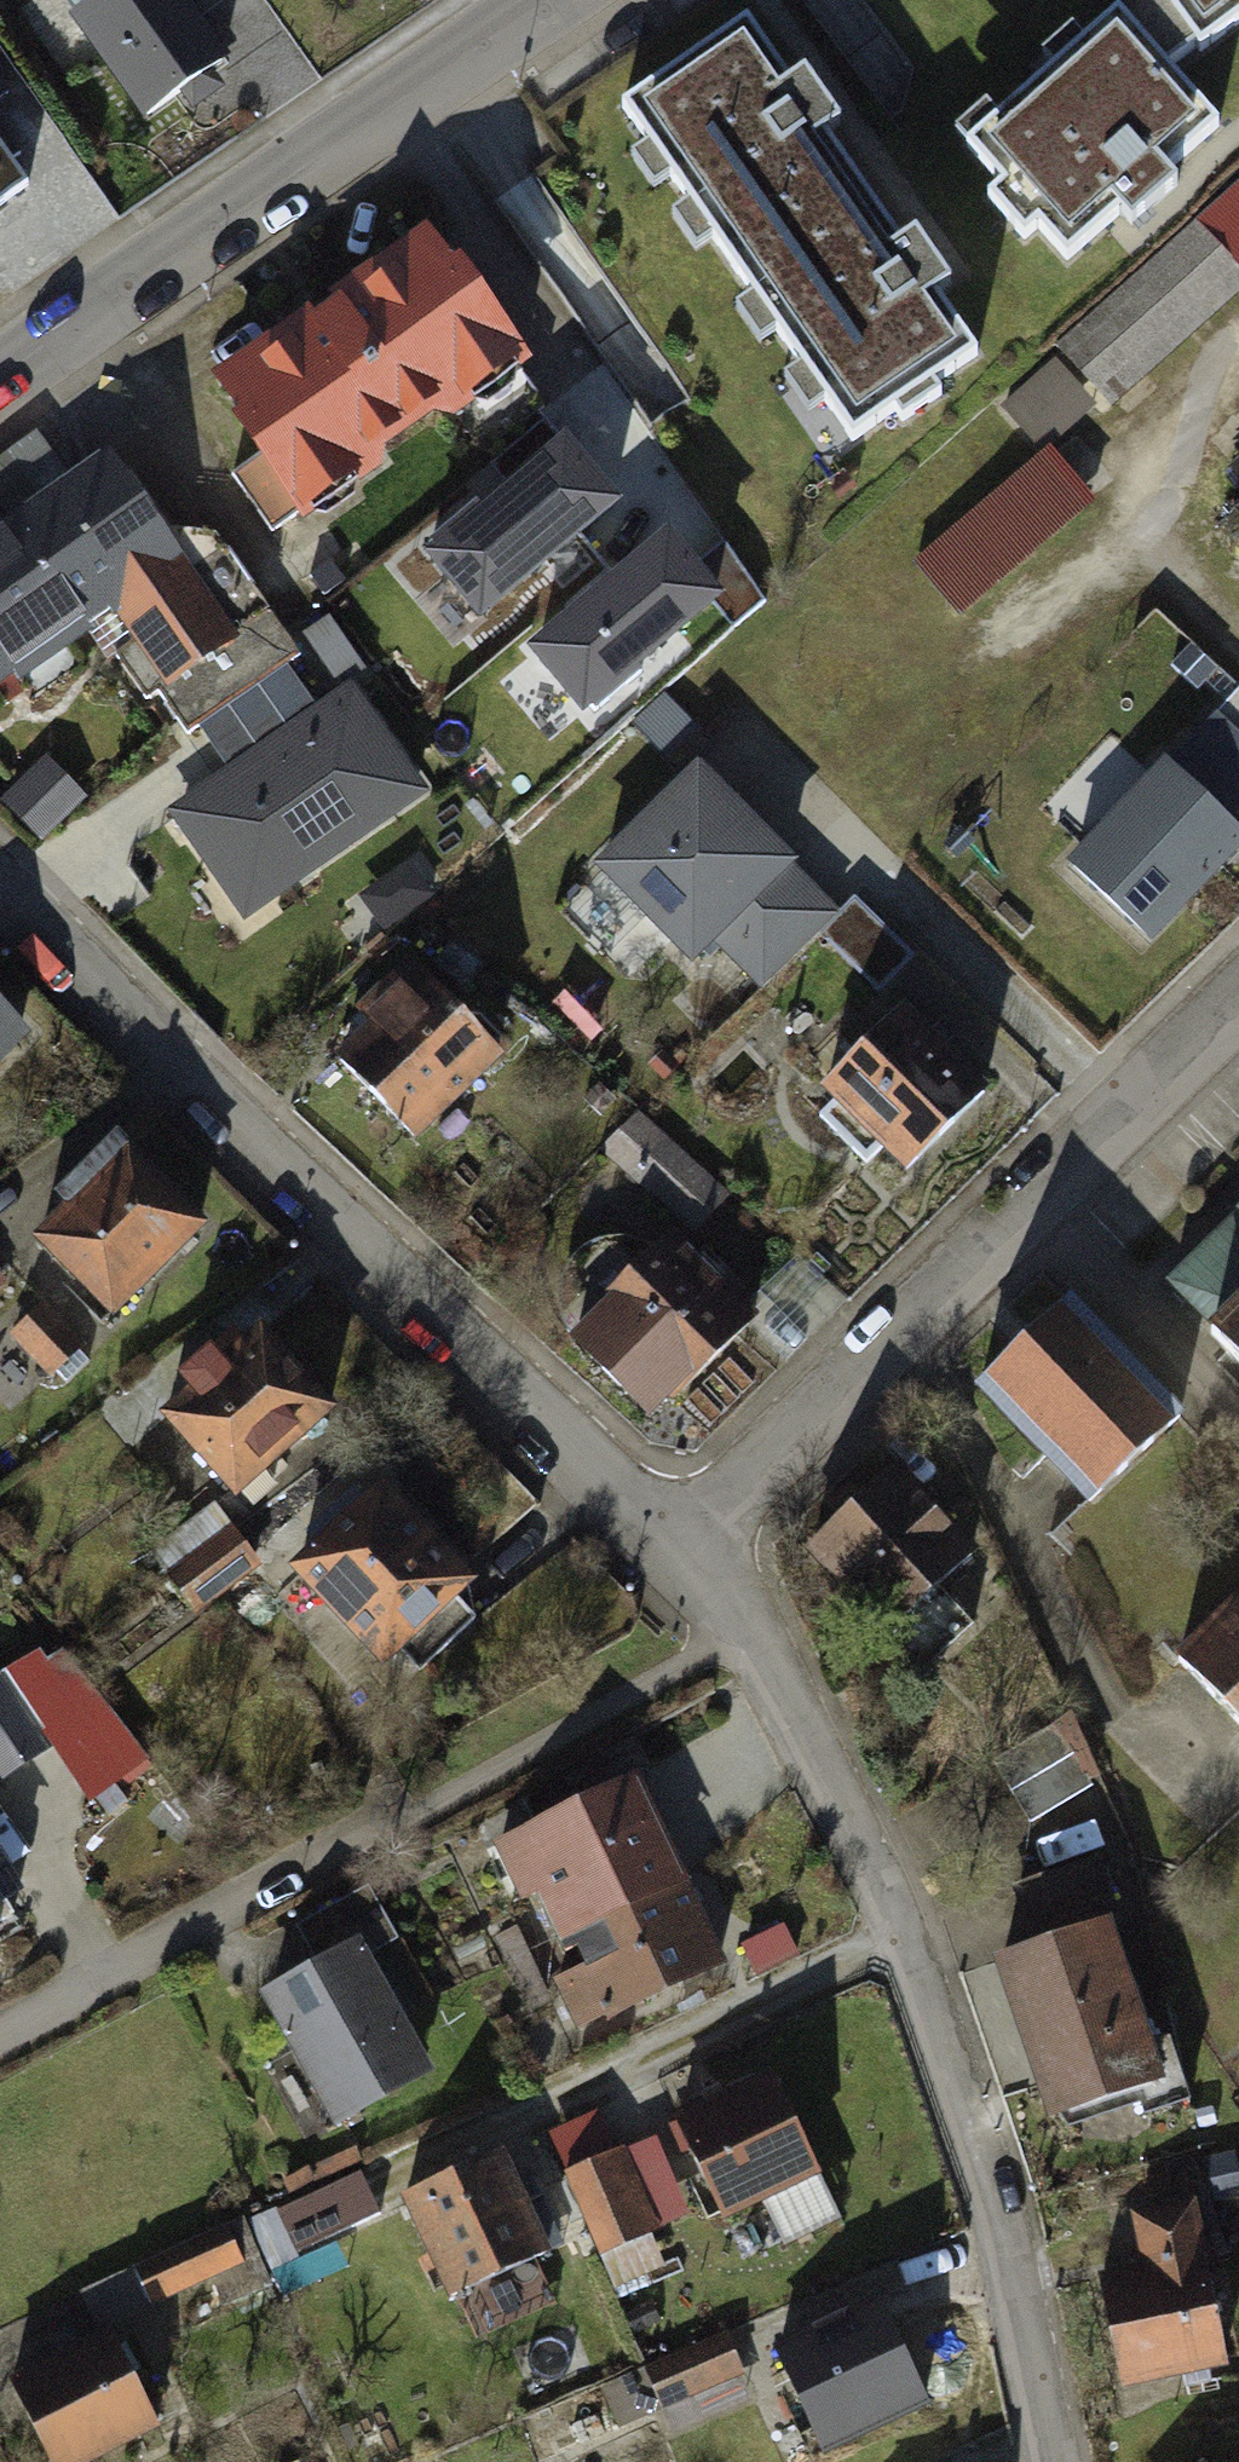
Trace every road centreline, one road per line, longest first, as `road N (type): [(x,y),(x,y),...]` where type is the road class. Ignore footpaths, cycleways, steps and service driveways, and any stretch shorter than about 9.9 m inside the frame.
road 1 (residential): [(671,1544),(745,1631),(814,1734),(929,1965),(1057,2461)]
road 2 (residential): [(0,865),(671,1544)]
road 3 (residential): [(671,1544),(1238,998)]
road 4 (tertiary): [(548,0),(0,375)]

